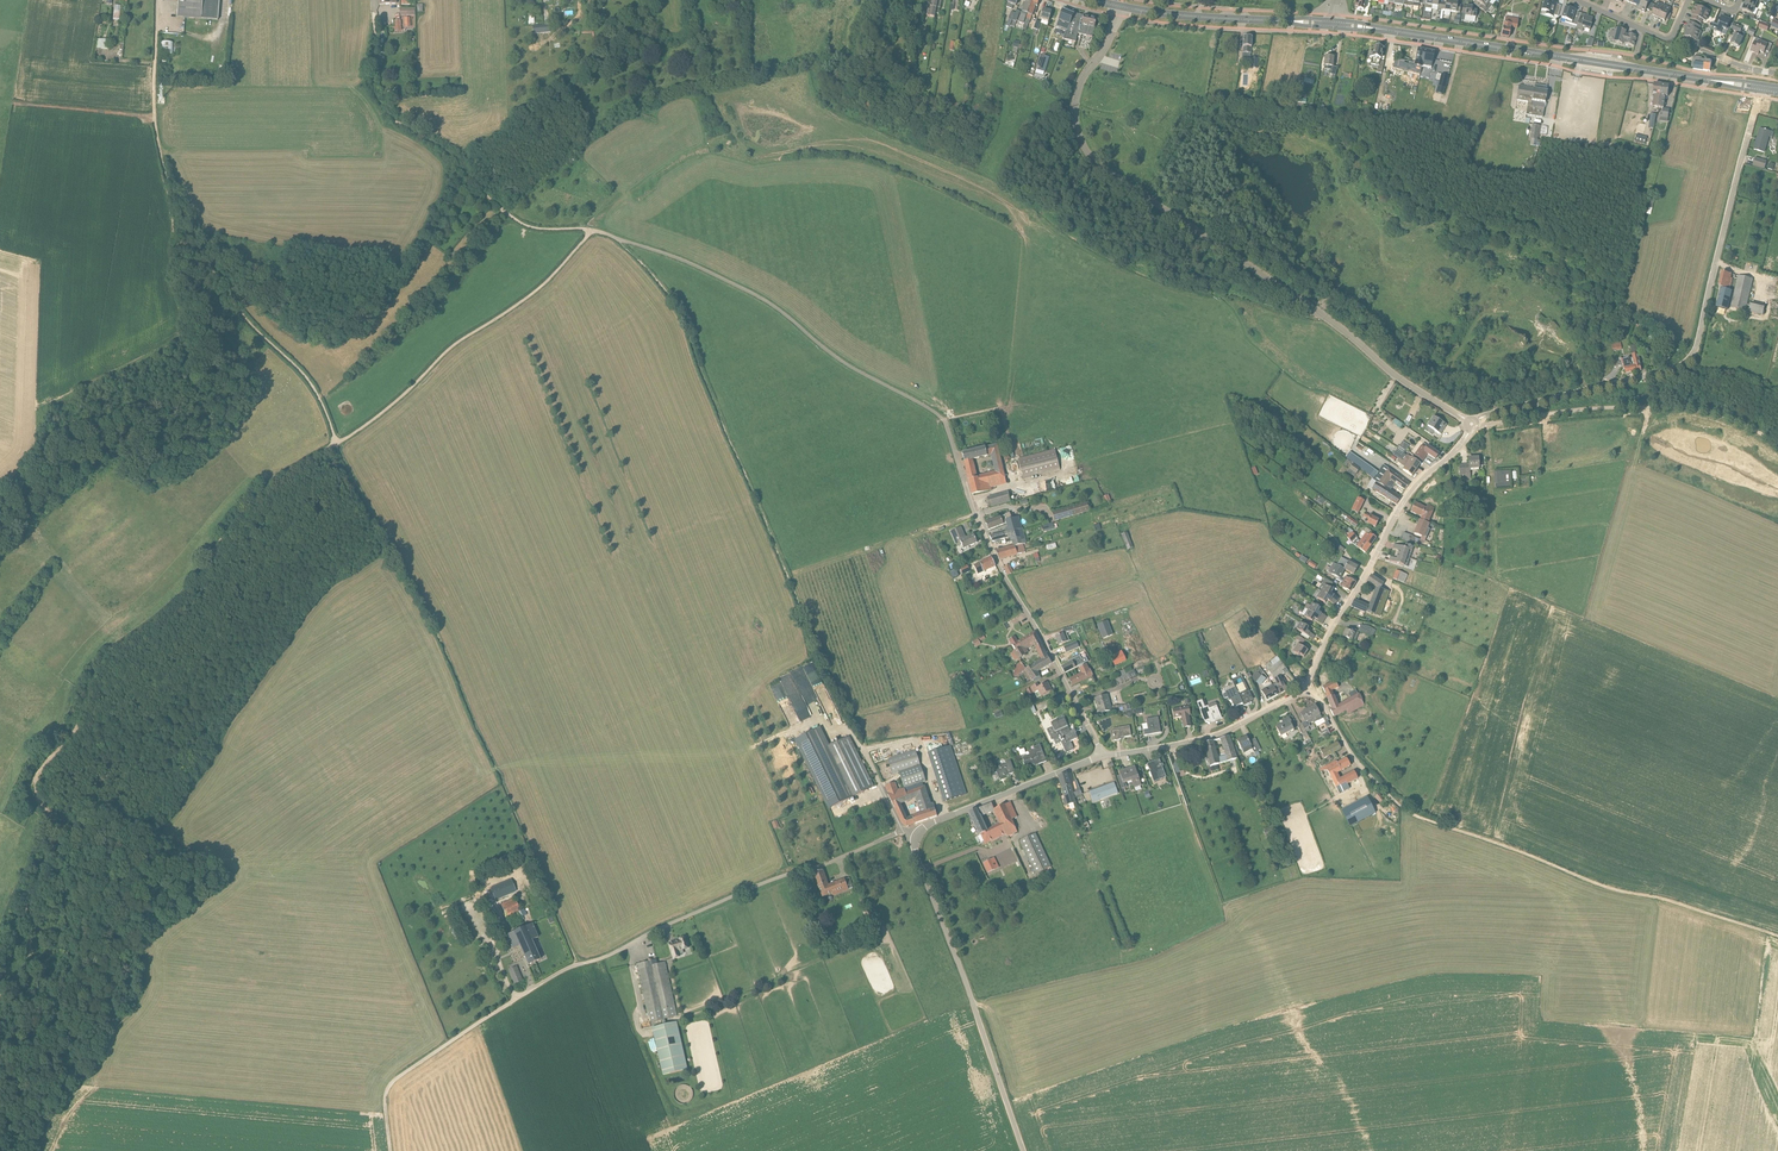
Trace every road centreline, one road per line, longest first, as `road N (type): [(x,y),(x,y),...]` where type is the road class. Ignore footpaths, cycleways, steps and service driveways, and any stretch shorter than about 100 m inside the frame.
road 1 (unclassified): [(1103,755),(998,565),(944,420),(841,361),(754,294),(592,230)]
road 2 (unclassified): [(1472,424),(1091,157),(1076,125),(1076,99),(1121,7)]
road 3 (track): [(577,965),(440,641),(336,444)]
road 4 (track): [(865,751),(684,321),(617,238)]
road 5 (unclassified): [(1472,424),(1690,358),(1760,88)]
road 6 (track): [(156,33),(154,112),(170,187),(232,301),(313,388),(336,444)]
road 7 (track): [(336,444),(262,491),(195,583),(101,662),(77,729),(38,773)]
road 8 (track): [(1777,936),(1607,887),(1424,819),(1369,774)]
road 9 (secondary): [(1760,88),(1333,24)]
road 10 (unclassified): [(526,992),(763,883),(895,834),(917,836)]
road 11 (track): [(374,12),(372,88),(392,117),(447,153),(518,222),(586,229)]
road 12 (track): [(336,444),(392,405),(450,348),(537,289),(592,230)]
road 13 (unclassified): [(1023,1150),(916,855),(917,836)]
road 14 (unclassified): [(1777,444),(1726,417),(1682,406),(1472,424)]
road 15 (residential): [(1310,677),(1401,504),(1455,450)]
road 16 (track): [(0,996),(31,954),(33,912),(57,836),(36,794),(38,773)]
road 17 (track): [(390,1150),(391,1084),(526,992)]
road 18 (unclassified): [(1103,755),(1217,734),(1297,694),(1310,677)]
road 19 (secondary): [(1333,24),(1121,7)]
road 20 (unclassified): [(917,836),(931,823),(1103,755)]
road 21 (track): [(1459,346),(1438,366),(1333,287)]
road 22 (residential): [(1576,0),(1664,39),(1688,0)]

